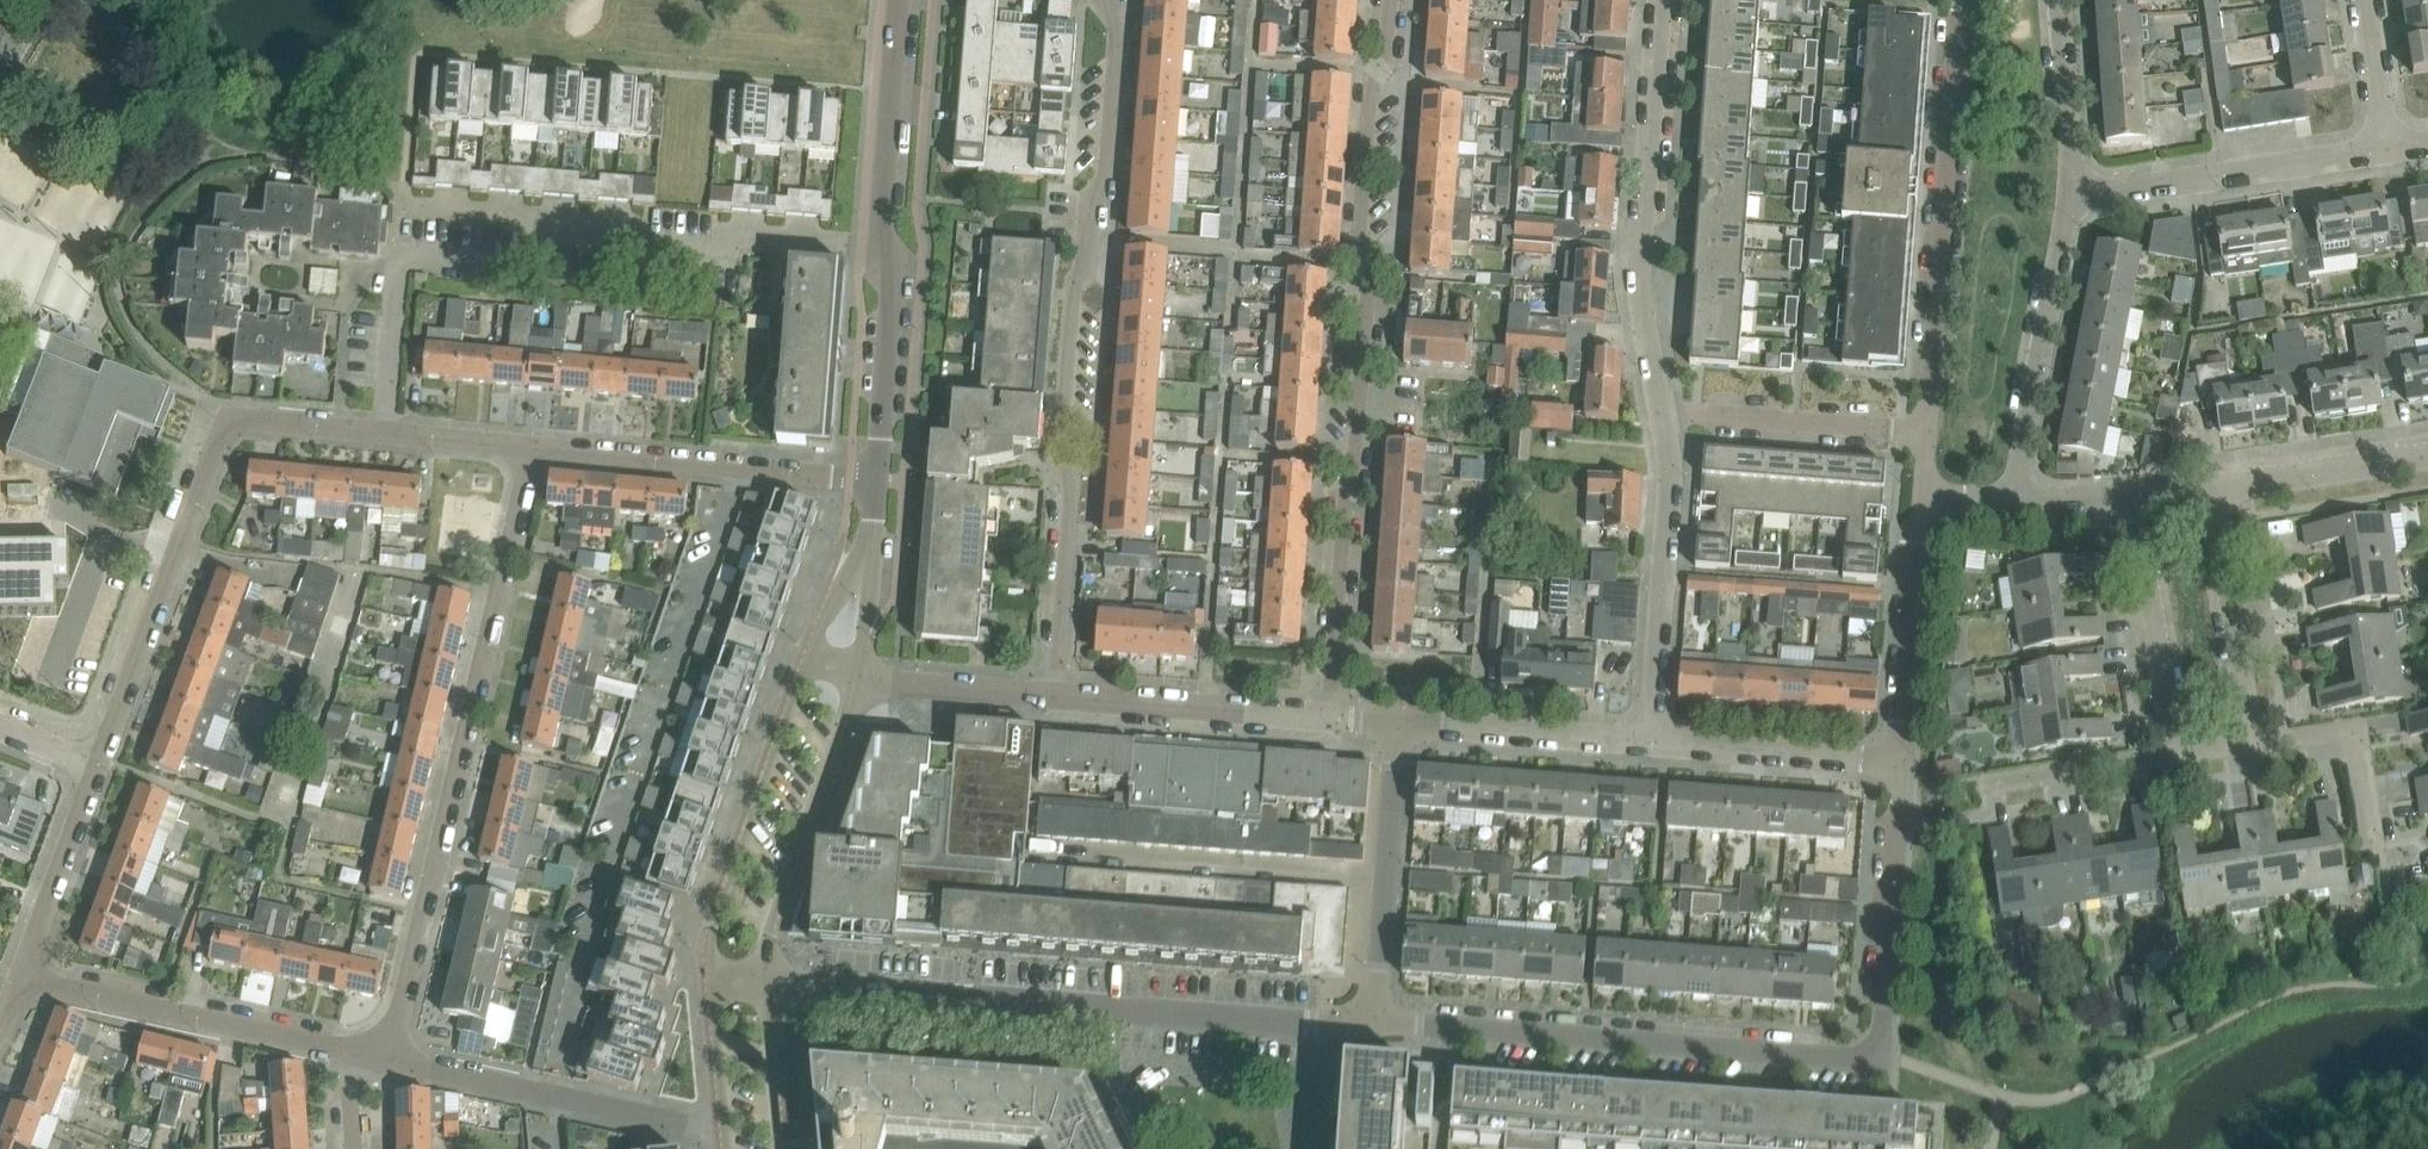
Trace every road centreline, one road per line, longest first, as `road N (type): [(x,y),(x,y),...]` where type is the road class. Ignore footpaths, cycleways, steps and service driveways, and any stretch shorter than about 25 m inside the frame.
road 1 (residential): [(1329,715),(1340,513),(1357,443),(1367,275),(1358,265),(1375,76),(1391,61),(1395,0)]
road 2 (residential): [(1103,0),(1116,26),(1104,174),(1074,287),(1058,451),(1070,477),(1056,694)]
road 3 (residential): [(391,1056),(529,447)]
road 4 (residential): [(1374,1020),(1313,1025),(768,980)]
road 5 (residential): [(891,259),(859,243),(735,235),(716,248),(632,242),(617,224),(556,219),(543,234),(539,267),(400,257)]
road 6 (residential): [(96,765),(228,423),(383,432)]
road 7 (residential): [(1879,1059),(1374,1020)]
road 8 (unclassified): [(1926,432),(1959,0)]
road 9 (residential): [(1654,411),(1634,285),(1660,0)]
road 10 (residential): [(529,447),(873,478)]
road 11 (residential): [(357,1050),(20,976)]
road 12 (residential): [(727,1134),(391,1056)]
road 13 (residential): [(1651,741),(1664,476),(1654,411)]
road 14 (residential): [(802,662),(718,910),(707,965)]
road 15 (residential): [(768,980),(770,930),(859,679)]
road 16 (unclassified): [(2074,197),(2385,147)]
road 17 (residential): [(2013,503),(2074,197)]
road 18 (residential): [(1374,1020),(1399,721)]
road 19 (residential): [(1329,715),(1056,694)]
road 20 (residential): [(1926,432),(1654,411)]
road 21 (unclassified): [(1896,762),(1920,495)]
road 22 (residential): [(891,259),(878,215),(896,0)]
road 23 (residential): [(2175,756),(2133,502)]
road 24 (residential): [(2252,744),(2212,492)]
road 25 (residential): [(1651,741),(1399,721)]
road 26 (unclassified): [(1882,1008),(1896,762)]
road 27 (residential): [(1896,762),(1651,741)]
road 28 (residential): [(20,976),(96,765)]
road 29 (residential): [(2372,857),(2354,742),(2328,732),(2252,744)]
road 30 (residential): [(873,478),(891,259)]
road 31 (residential): [(2212,492),(2427,457)]
road 32 (residential): [(1056,694),(859,679)]
road 33 (unclassified): [(2074,197),(2059,0)]
road 34 (residential): [(2175,756),(1985,785)]
road 35 (residential): [(383,432),(400,257)]
road 36 (residential): [(707,965),(727,1134)]
road 37 (residential): [(779,1148),(768,980)]
road 38 (unclassified): [(2363,0),(2385,147)]
road 39 (residential): [(383,432),(529,447)]
road 40 (residential): [(859,679),(867,534)]
road 41 (residential): [(867,534),(802,662)]
road 42 (residential): [(2013,503),(2133,502)]

